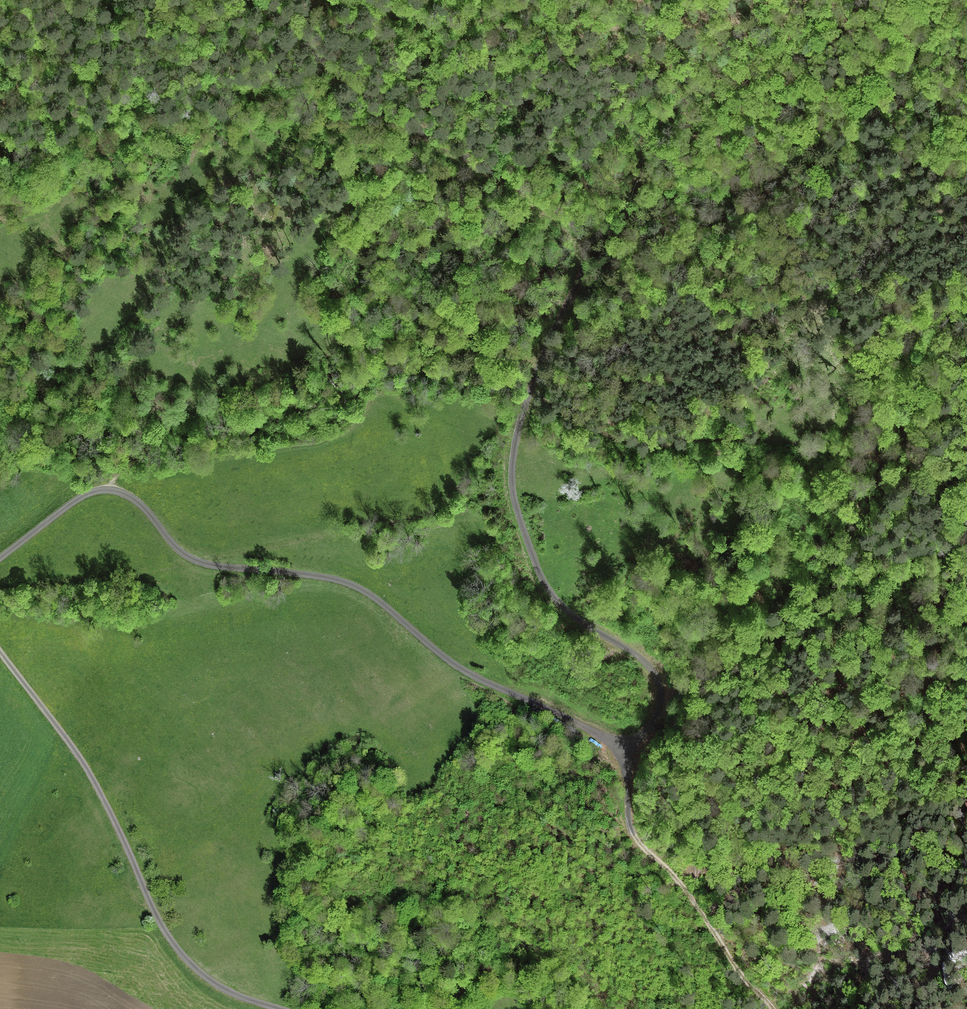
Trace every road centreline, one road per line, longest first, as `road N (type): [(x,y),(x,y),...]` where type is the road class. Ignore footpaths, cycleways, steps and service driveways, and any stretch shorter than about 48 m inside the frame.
road 1 (residential): [(0,558),(85,495),(117,491),(191,558),(351,584),(460,668),(608,739),(631,741),(656,714),(660,690),(650,667),(573,615),(546,585),(513,493),(516,437),(585,262),(582,236),(535,197),(384,114),(256,0)]
road 2 (residential): [(281,1008),(219,986),(179,949),(86,767),(0,652)]
road 3 (track): [(529,394),(640,445),(752,440),(861,459)]
road 4 (track): [(626,743),(632,832),(772,1008)]
road 5 (track): [(103,490),(163,437),(163,413),(0,285)]

